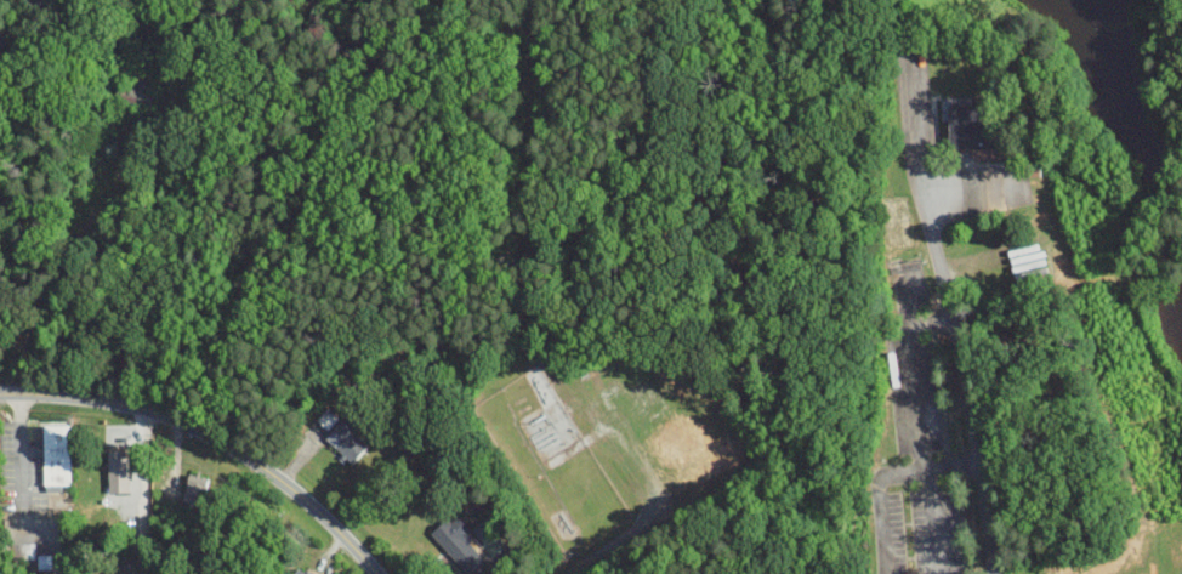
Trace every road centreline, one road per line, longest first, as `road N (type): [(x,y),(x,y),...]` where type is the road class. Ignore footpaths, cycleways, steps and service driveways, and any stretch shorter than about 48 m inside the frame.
road 1 (residential): [(0,394),(117,402),(182,421),(295,491),(376,573)]

